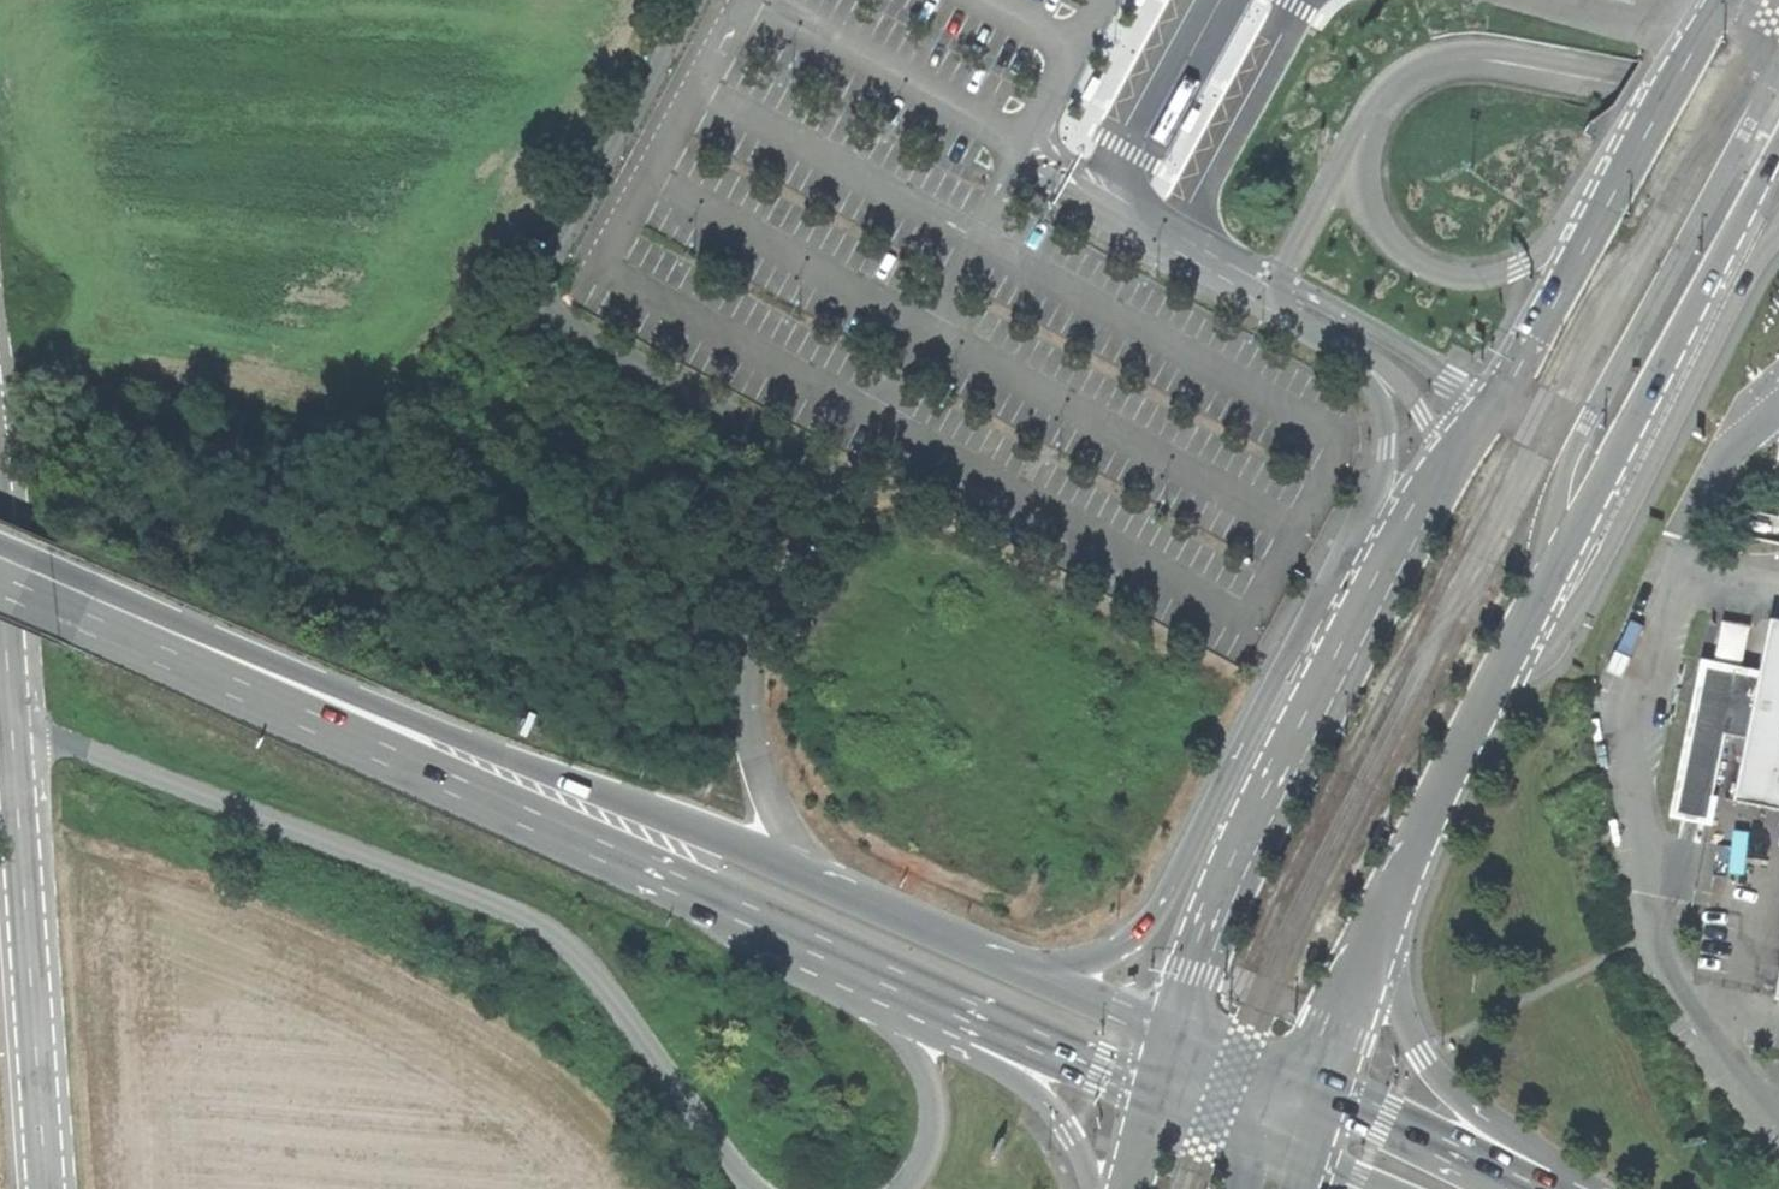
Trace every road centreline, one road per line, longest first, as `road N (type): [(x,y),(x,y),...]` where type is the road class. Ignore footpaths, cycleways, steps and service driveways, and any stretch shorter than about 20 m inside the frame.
road 1 (unclassified): [(822,914),(765,786),(746,710),(753,645),(834,501),(822,472),(560,321),(550,298),(549,275),(572,223),(694,0)]
road 2 (unclassified): [(756,1188),(599,980),(532,921),(14,723)]
road 3 (primary): [(0,555),(822,914)]
road 4 (secondary): [(1401,895),(1495,686),(1778,143)]
road 5 (secondary): [(1423,506),(1331,577),(1170,887),(1125,943),(1066,964),(861,931)]
road 6 (secondary): [(1423,506),(1258,826),(1167,1068)]
road 7 (secondary): [(1723,0),(1499,402),(1423,506)]
road 8 (residential): [(14,723),(49,1188)]
road 9 (primary): [(861,931),(1167,1068)]
road 10 (secondary): [(1527,1188),(1424,1056),(1402,980),(1401,895)]
road 11 (secondary): [(900,1023),(1036,1094),(1069,1133),(1091,1188)]
road 12 (secondary): [(1316,1134),(1401,895)]
road 13 (unclassified): [(900,1023),(925,1074),(932,1118),(924,1156),(900,1188)]
road 14 (residential): [(0,559),(14,723)]
road 15 (primary): [(1316,1134),(1444,1188)]
road 16 (secondary): [(1167,1068),(1128,1188)]

